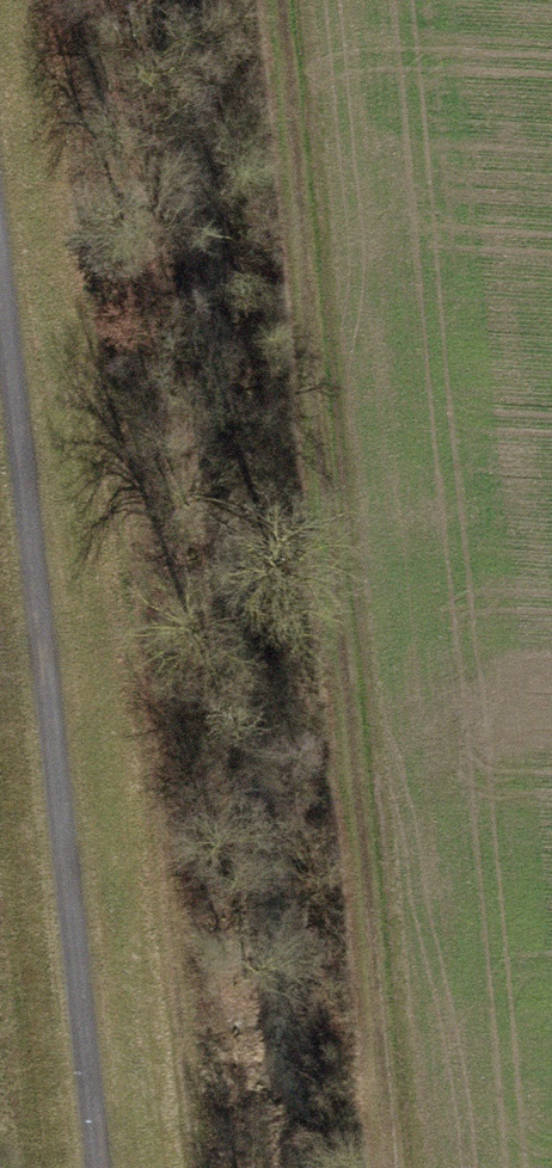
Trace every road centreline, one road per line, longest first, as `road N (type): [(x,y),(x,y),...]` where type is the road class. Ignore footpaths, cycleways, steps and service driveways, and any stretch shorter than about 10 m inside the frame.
road 1 (track): [(276,0),(321,572),(392,1167)]
road 2 (track): [(0,366),(82,1167)]

